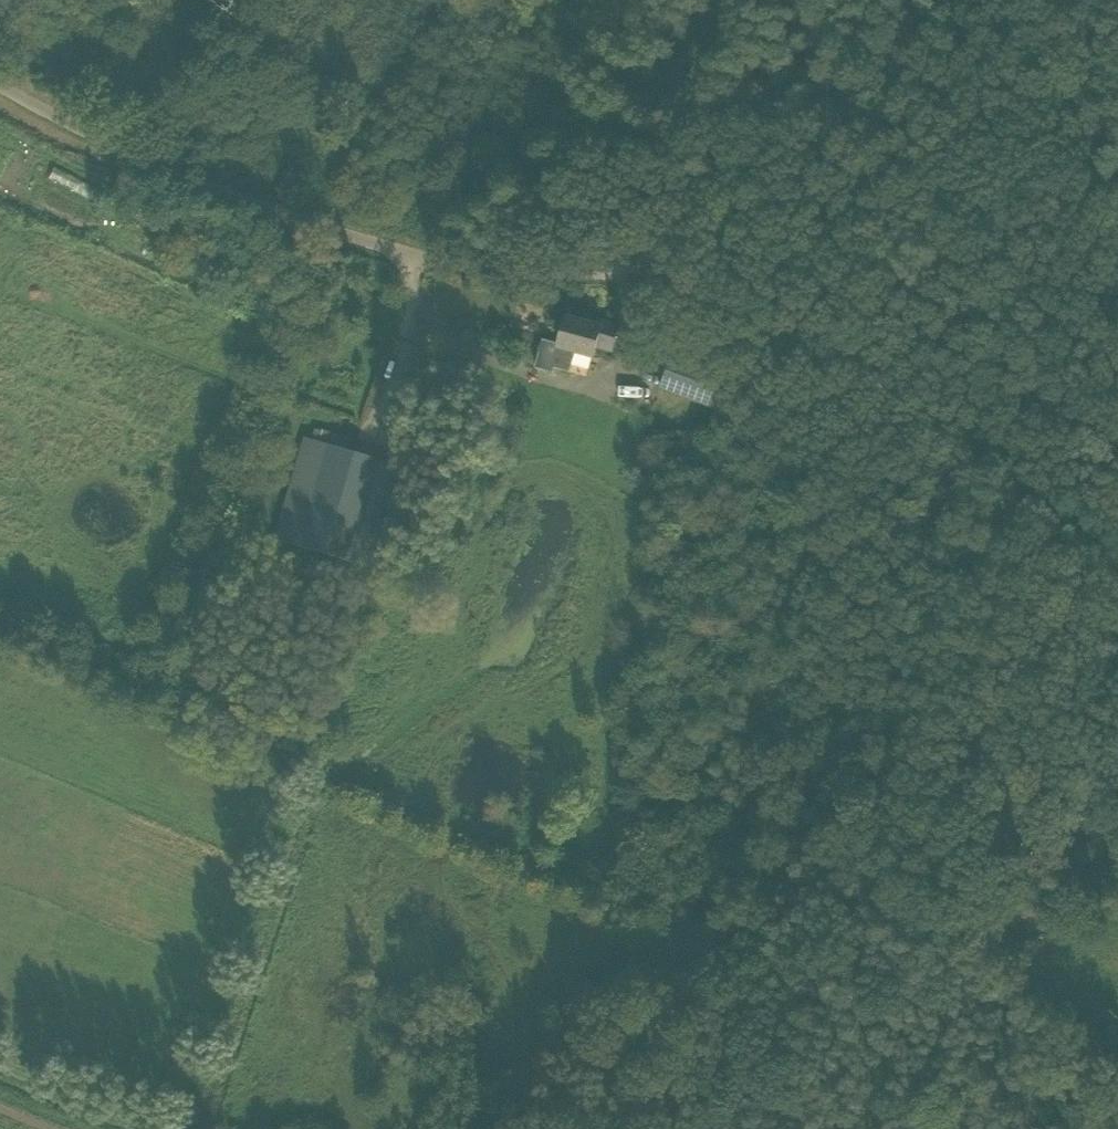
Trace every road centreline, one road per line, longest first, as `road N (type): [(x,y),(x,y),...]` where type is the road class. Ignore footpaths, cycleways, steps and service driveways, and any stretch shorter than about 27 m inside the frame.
road 1 (track): [(797,347),(784,381),(823,486),(833,554),(829,717),(754,894),(684,1128)]
road 2 (unclassified): [(628,268),(508,275),(298,233),(183,195),(0,104)]
road 3 (track): [(858,178),(628,268),(730,308),(797,347)]
road 4 (track): [(797,347),(886,381),(974,431),(1031,466),(1117,538)]
road 5 (track): [(1117,134),(858,178)]
road 6 (track): [(959,156),(1018,57),(1025,0)]

